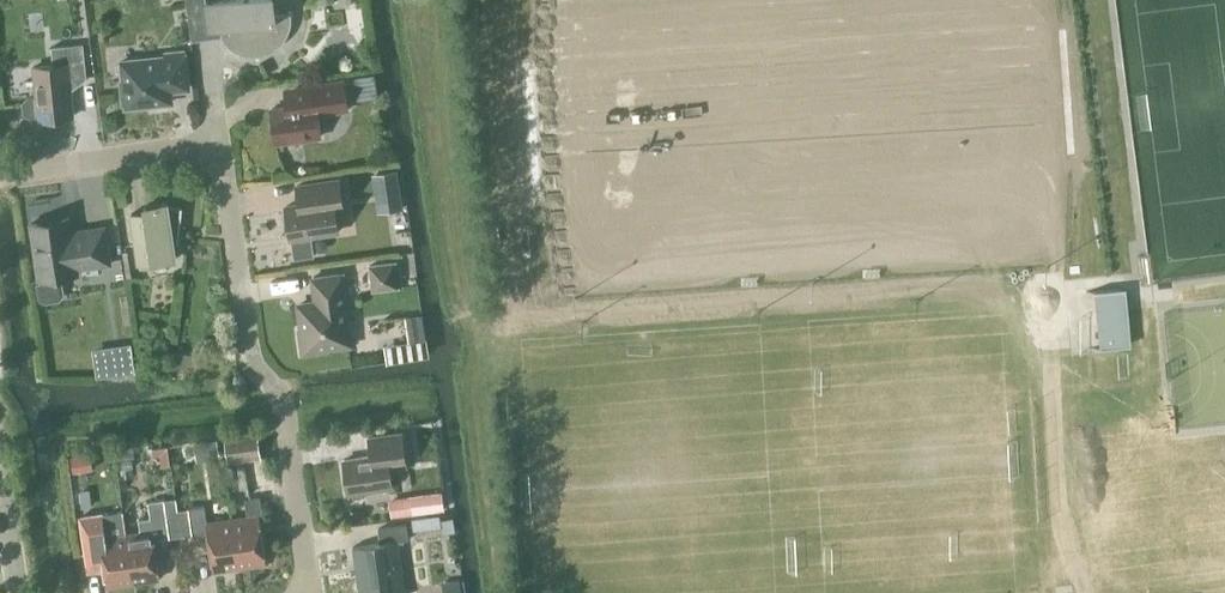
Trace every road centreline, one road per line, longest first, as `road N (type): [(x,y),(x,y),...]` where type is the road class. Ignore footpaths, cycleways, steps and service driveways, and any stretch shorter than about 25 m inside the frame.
road 1 (residential): [(304,592),(282,396),(250,357),(216,147)]
road 2 (residential): [(216,147),(0,175)]
road 3 (residential): [(18,592),(0,465)]

